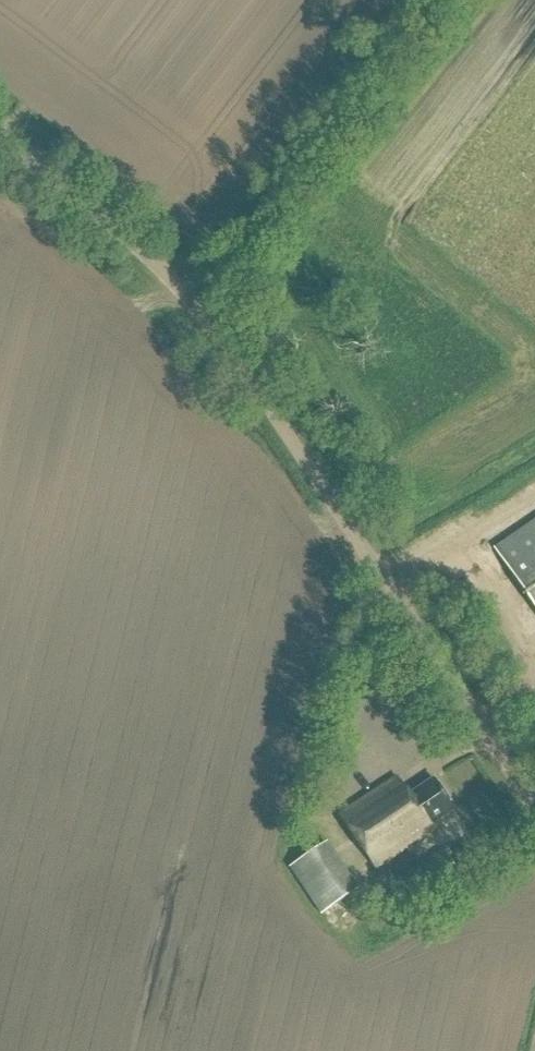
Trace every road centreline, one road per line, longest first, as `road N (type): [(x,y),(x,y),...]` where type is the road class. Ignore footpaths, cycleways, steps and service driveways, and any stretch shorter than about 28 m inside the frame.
road 1 (unclassified): [(534,802),(187,293),(135,243),(0,142)]
road 2 (track): [(534,495),(388,584)]

